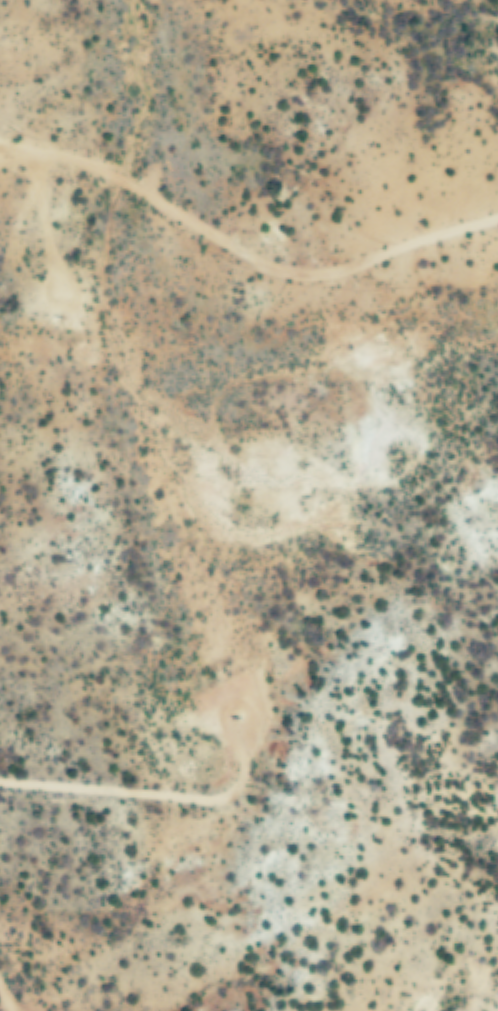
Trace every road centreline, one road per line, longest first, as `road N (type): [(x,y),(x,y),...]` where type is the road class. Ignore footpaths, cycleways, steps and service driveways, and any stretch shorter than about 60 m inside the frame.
road 1 (track): [(497,240),(390,265),(299,262),(71,164),(0,172)]

